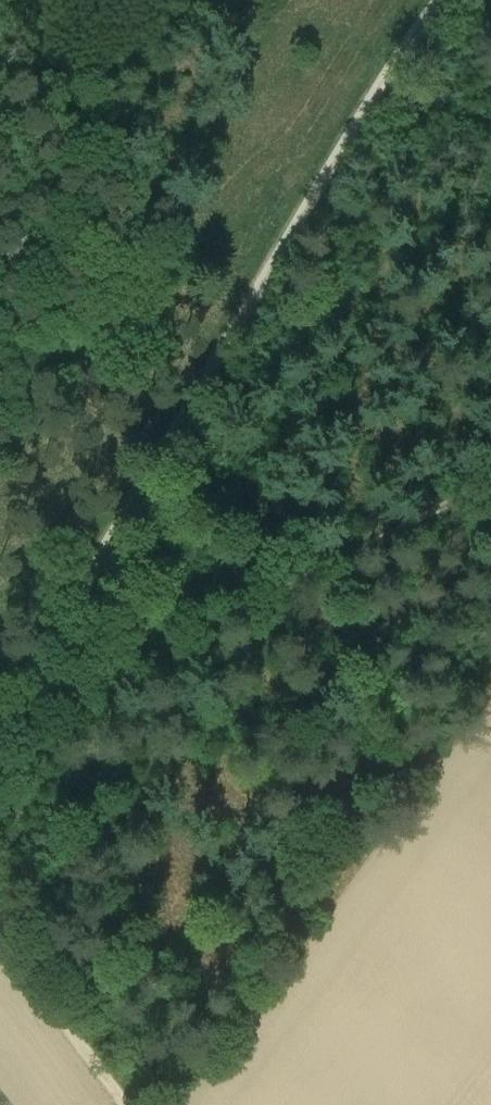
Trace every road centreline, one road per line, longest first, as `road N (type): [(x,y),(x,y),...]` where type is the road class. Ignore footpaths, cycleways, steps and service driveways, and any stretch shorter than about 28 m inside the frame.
road 1 (track): [(0,735),(319,192),(445,0)]
road 2 (track): [(0,734),(490,484)]
road 3 (track): [(134,1104),(0,927)]

